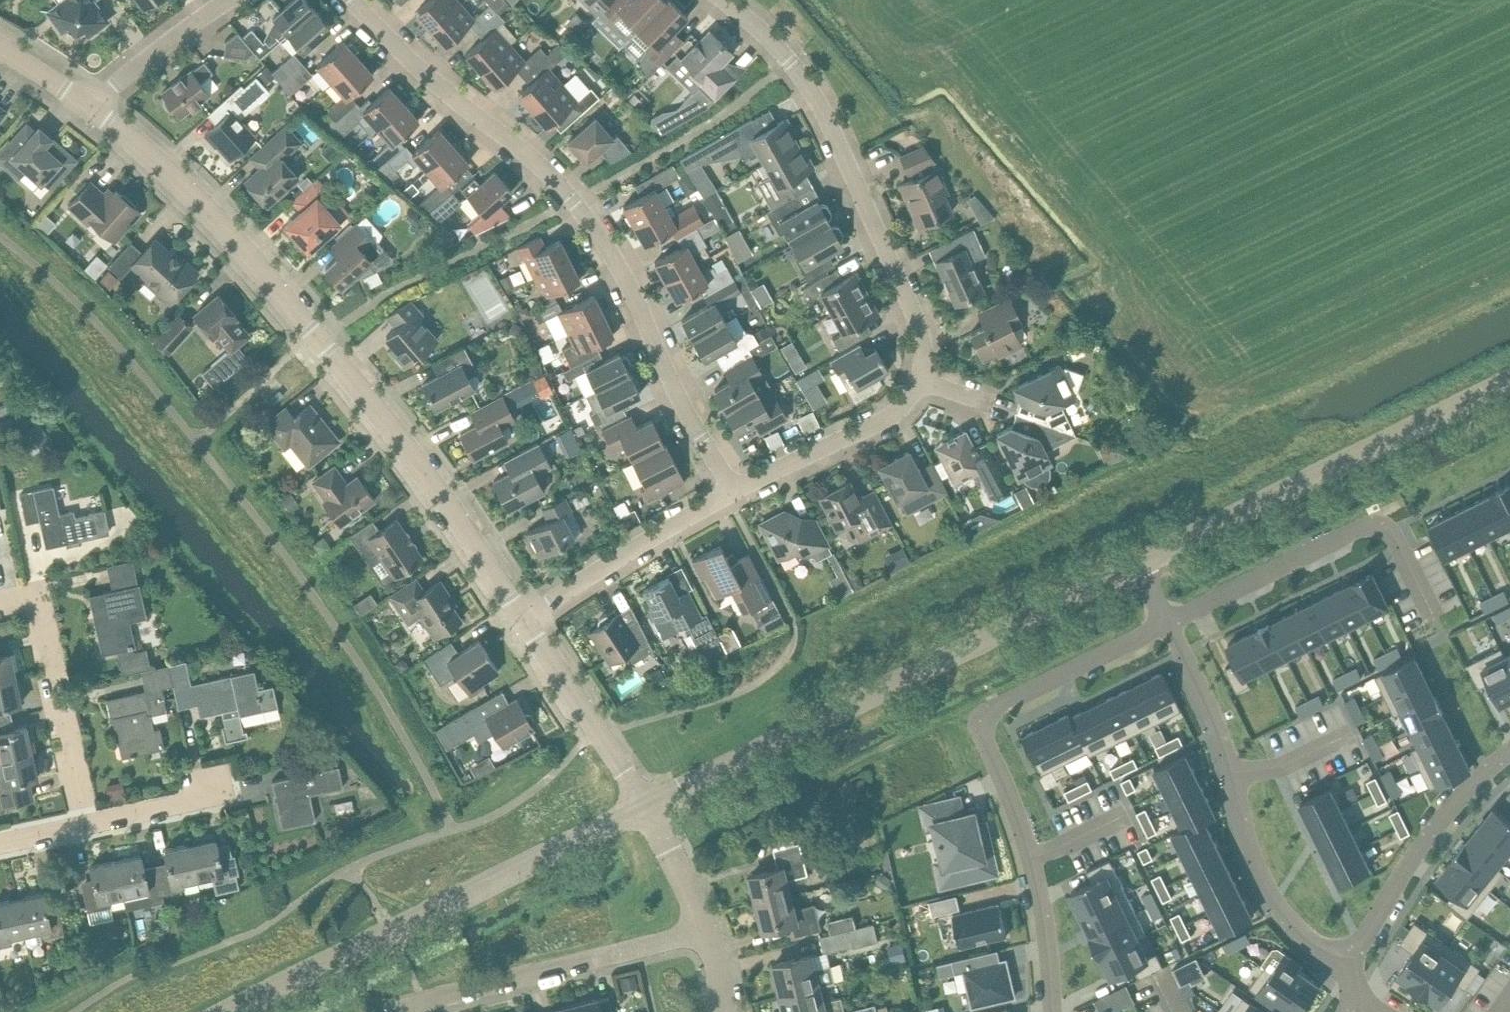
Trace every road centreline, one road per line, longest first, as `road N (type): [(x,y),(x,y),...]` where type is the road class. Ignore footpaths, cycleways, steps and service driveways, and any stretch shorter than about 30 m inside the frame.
road 1 (unclassified): [(522,619),(425,471),(267,270),(189,187),(93,105)]
road 2 (residential): [(733,493),(590,222),(546,172),(430,81),(354,0)]
road 3 (unclassified): [(645,805),(1138,564)]
road 4 (unclassified): [(229,1011),(645,805)]
road 5 (residential): [(722,0),(791,62),(825,114),(916,314),(923,342),(920,380)]
road 6 (unclassified): [(1138,564),(1509,380)]
road 7 (residential): [(1346,955),(1300,933),(1275,902),(1253,857),(1208,703),(1167,624)]
road 8 (residential): [(402,1011),(706,929)]
road 9 (residential): [(985,721),(1032,859),(1053,1011)]
road 10 (residential): [(88,814),(42,596),(0,605)]
road 11 (residential): [(1509,753),(1444,816),(1346,955)]
road 12 (residential): [(733,493),(522,619)]
road 13 (residential): [(1167,624),(1359,529),(1381,528)]
road 14 (unclassified): [(645,805),(522,619)]
road 15 (residential): [(920,380),(895,412),(733,493)]
road 16 (residential): [(985,721),(996,707),(1167,624)]
road 17 (residential): [(93,105),(159,46),(229,0)]
road 18 (residential): [(88,814),(228,786)]
road 19 (unclassified): [(706,929),(645,805)]

